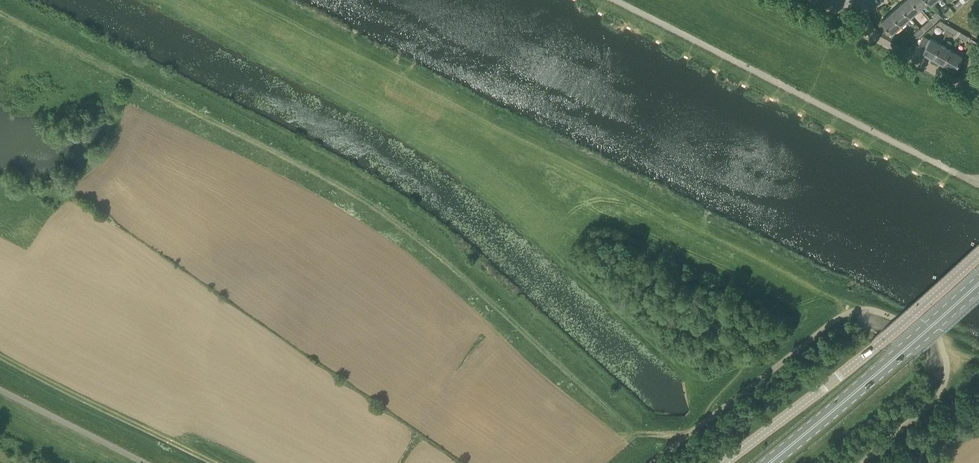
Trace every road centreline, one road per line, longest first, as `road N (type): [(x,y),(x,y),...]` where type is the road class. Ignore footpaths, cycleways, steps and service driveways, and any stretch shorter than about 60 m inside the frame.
road 1 (unclassified): [(978,182),(615,0)]
road 2 (unclassified): [(724,462),(881,343),(978,254)]
road 3 (primary): [(766,462),(978,281)]
road 4 (residential): [(978,96),(879,41),(855,1)]

